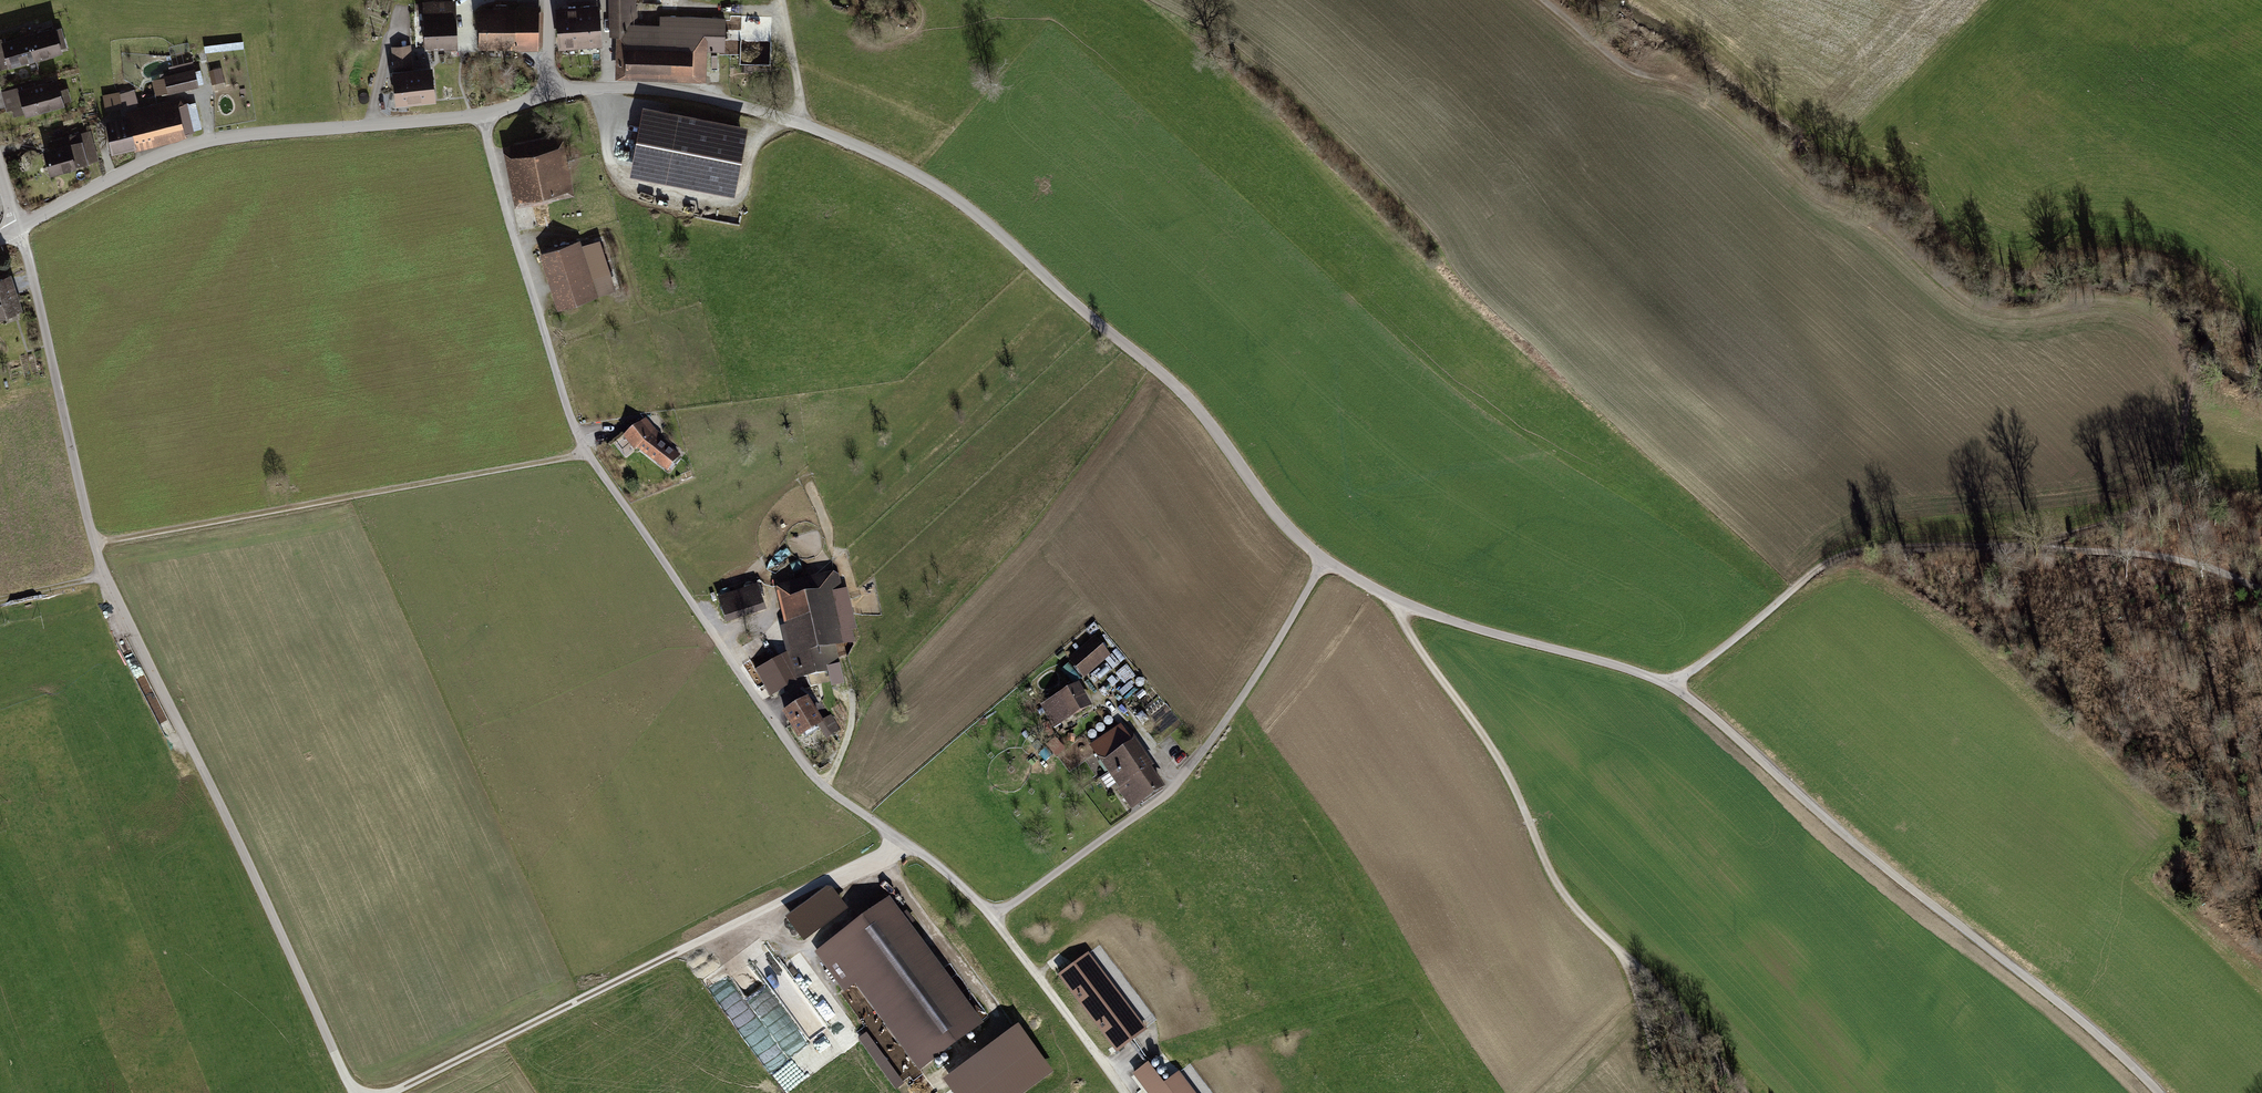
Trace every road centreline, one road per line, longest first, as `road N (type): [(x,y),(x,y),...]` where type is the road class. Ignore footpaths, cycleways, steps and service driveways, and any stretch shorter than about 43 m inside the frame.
road 1 (unclassified): [(2162,1092),(2061,999),(1857,844),(1672,683),(1400,603),(1325,559),(1158,370),(994,227),(898,165),(751,106),(627,84),(555,88)]
road 2 (residential): [(484,116),(586,450),(809,773),(939,866),(992,916)]
road 3 (track): [(353,1092),(99,556),(17,228)]
road 4 (track): [(2193,366),(2149,310),(2112,298),(2004,314),(1967,299),(1869,216),(1805,181),(1704,91),(1629,69),(1541,0)]
road 5 (track): [(1672,683),(1847,553),(2137,551),(2222,568),(2261,590)]
road 6 (track): [(1400,603),(1405,627),(1513,782),(1574,906),(1634,962),(1745,1092)]
road 7 (track): [(396,1092),(884,852),(890,835)]
road 8 (track): [(96,543),(586,450)]
road 9 (unclassified): [(484,116),(207,141),(17,228)]
road 10 (track): [(2261,724),(2233,703),(2093,673),(1882,549)]
road 11 (track): [(2034,547),(2116,524),(2165,486),(2193,366),(2235,305)]
road 12 (track): [(1668,1092),(1621,955)]
road 13 (track): [(778,0),(802,123)]

